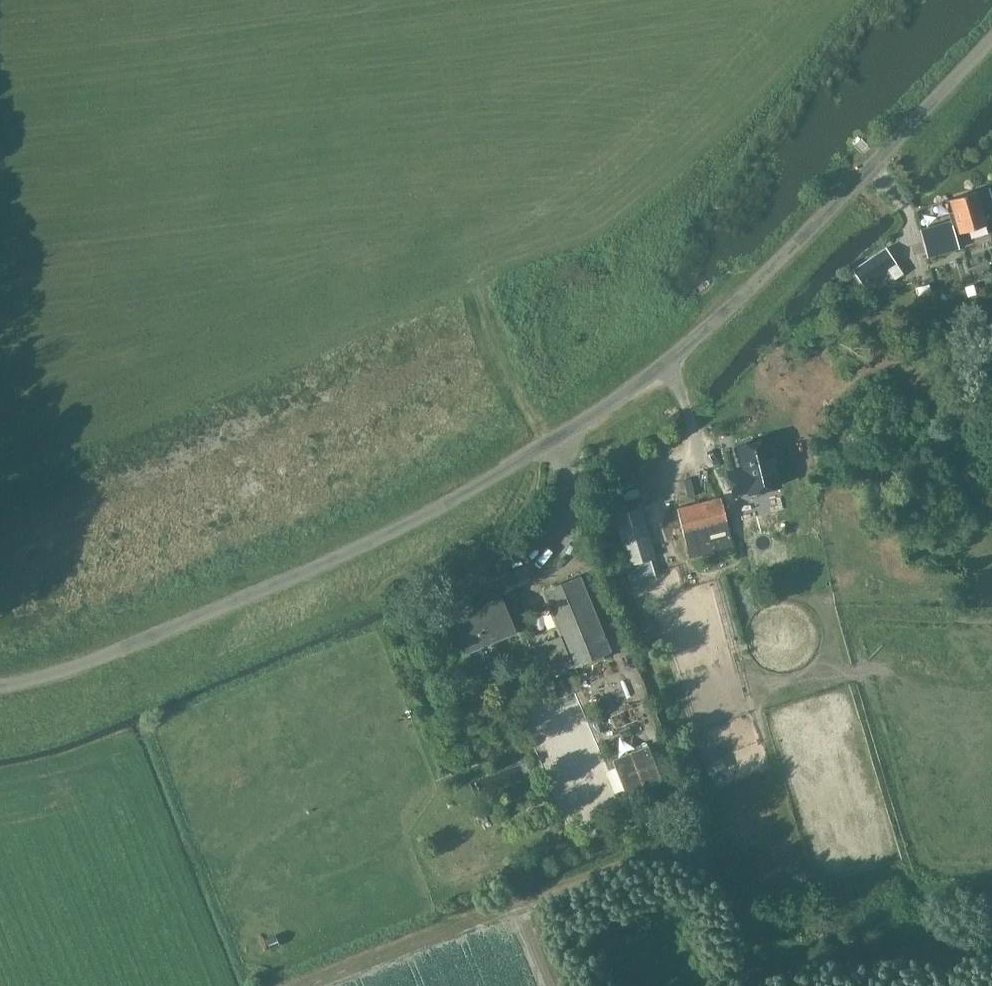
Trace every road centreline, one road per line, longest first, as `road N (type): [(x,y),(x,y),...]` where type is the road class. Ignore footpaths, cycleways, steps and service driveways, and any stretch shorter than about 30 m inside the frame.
road 1 (unclassified): [(0,684),(92,659),(329,561),(476,487),(625,393),(674,355),(991,34)]

